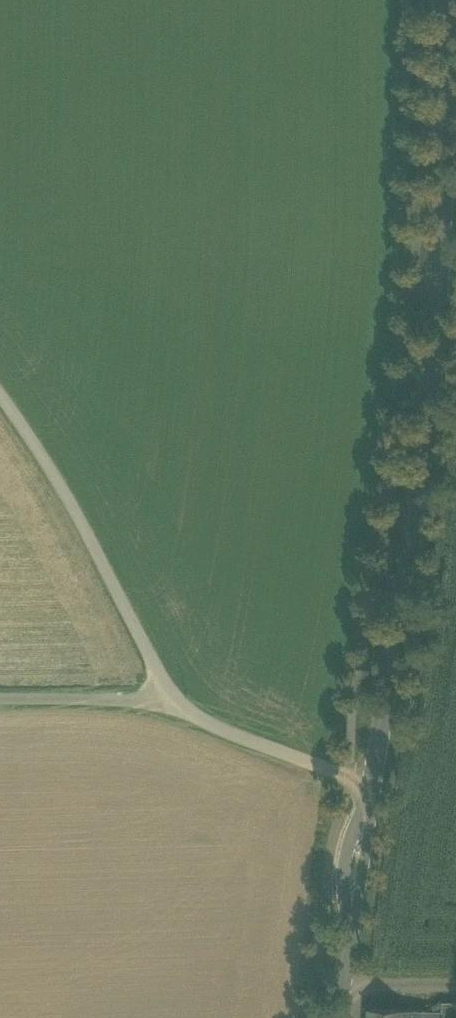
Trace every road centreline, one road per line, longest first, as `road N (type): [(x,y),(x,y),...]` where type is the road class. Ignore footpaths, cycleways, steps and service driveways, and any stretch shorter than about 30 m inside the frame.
road 1 (tertiary): [(371,780),(434,363),(444,0)]
road 2 (unclassified): [(0,393),(170,695),(201,718),(371,780)]
road 3 (tertiary): [(342,991),(352,862),(371,780)]

